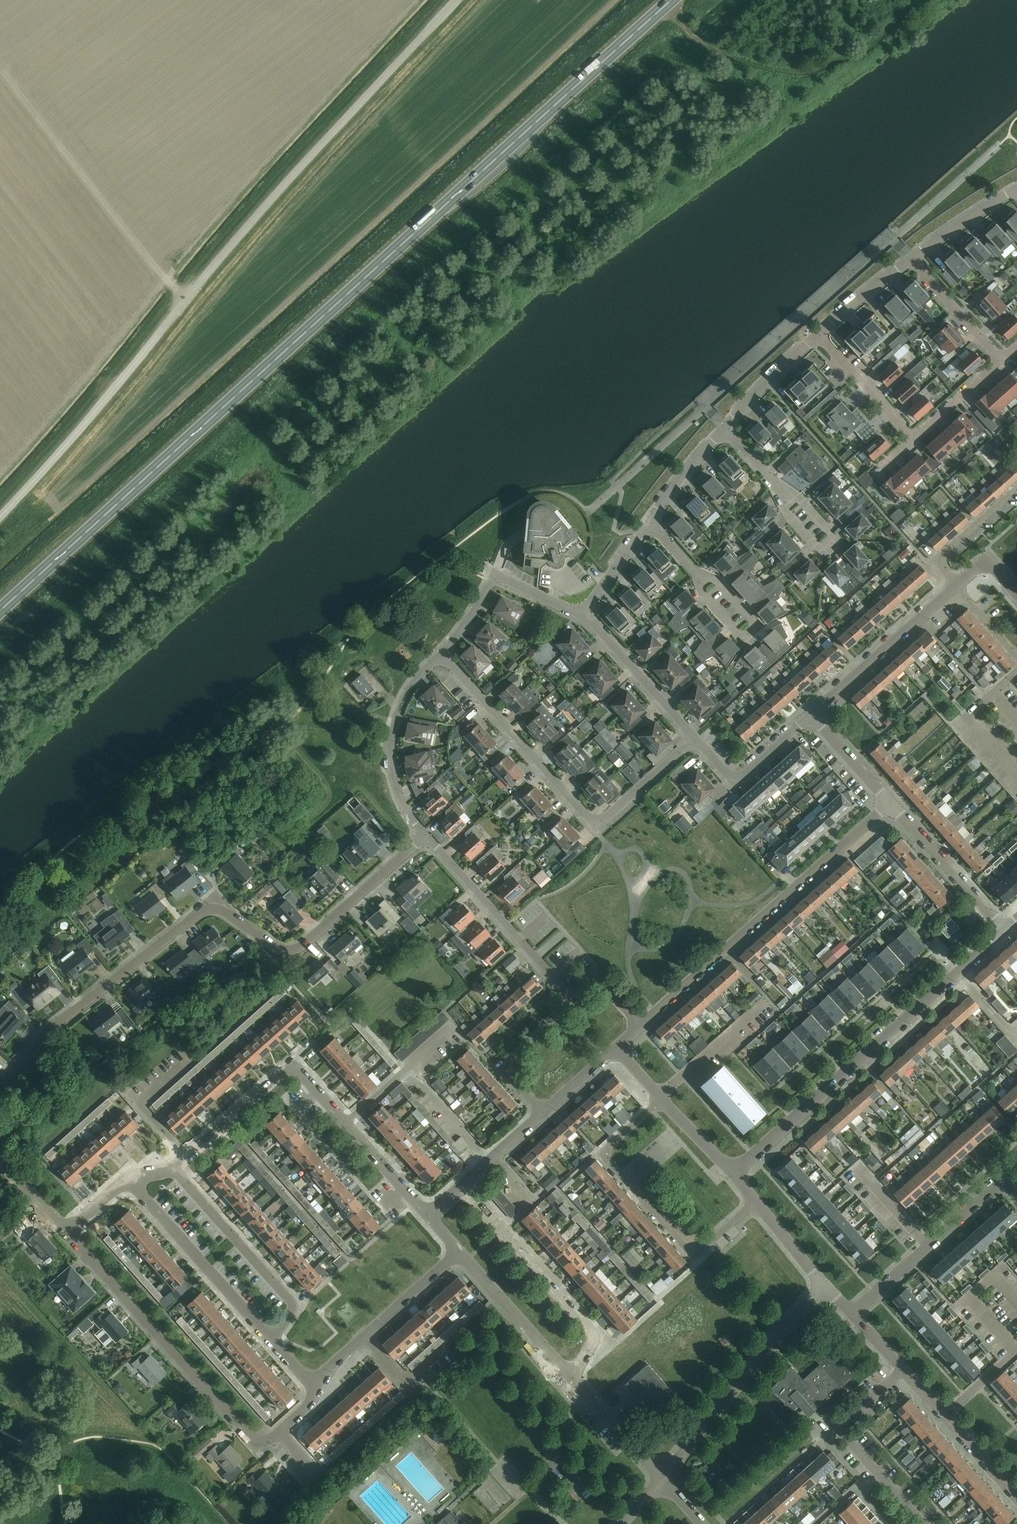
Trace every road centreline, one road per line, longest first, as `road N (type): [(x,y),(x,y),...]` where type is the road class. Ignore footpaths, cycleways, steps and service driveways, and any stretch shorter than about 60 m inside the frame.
road 1 (trunk): [(0,611),(672,0)]
road 2 (unclassified): [(0,517),(300,168),(456,0)]
road 3 (residential): [(0,1085),(52,1027),(195,916),(224,911),(274,946),(296,949),(425,836)]
road 4 (residential): [(732,1173),(1004,931)]
road 5 (residential): [(695,736),(604,822),(589,819),(442,653)]
road 6 (residential): [(427,1217),(298,1073),(279,1076),(173,1168)]
road 7 (residential): [(640,1027),(891,803)]
road 8 (residential): [(660,1097),(602,1152),(694,1256),(755,1201)]
road 9 (residential): [(260,1441),(67,1231)]
road 10 (residential): [(663,1478),(824,1283)]
road 11 (residential): [(572,1377),(590,1346),(589,1330),(462,1187)]
road 12 (residential): [(272,1342),(292,1303),(173,1168)]
road 13 (residential): [(573,1000),(425,836)]
road 14 (residential): [(272,1342),(128,1179)]
road 15 (residential): [(923,1523),(838,1427),(904,1370)]
road 16 (residential): [(1016,1194),(1002,1184),(853,1313)]
road 17 (residential): [(425,836),(398,790),(394,738),(408,692),(442,653)]
road 18 (residential): [(315,1389),(458,1252)]
road 19 (residential): [(812,714),(957,585)]
road 20 (residential): [(442,653),(494,575),(583,614)]
road 21 (residential): [(1016,1499),(904,1370)]
road 22 (residential): [(1004,931),(891,803)]
road 23 (residential): [(572,1377),(458,1252)]
road 24 (residential): [(583,614),(695,736)]
road 25 (residential): [(544,1112),(502,1065),(573,1000)]
road 26 (residential): [(698,573),(718,581),(757,625),(742,637),(702,594)]
road 27 (residential): [(695,736),(739,775),(812,714)]
road 28 (residential): [(781,489),(792,521),(822,553),(837,539),(807,506)]
road 29 (residential): [(912,439),(818,334)]
road 30 (residential): [(1001,360),(910,258)]
road 31 (residential): [(663,1478),(572,1377)]
road 32 (residential): [(957,585),(941,555),(1016,487)]
road 33 (residential): [(724,427),(818,334)]
road 34 (residential): [(910,258),(1016,190)]
road 35 (residential): [(648,522),(724,427)]

